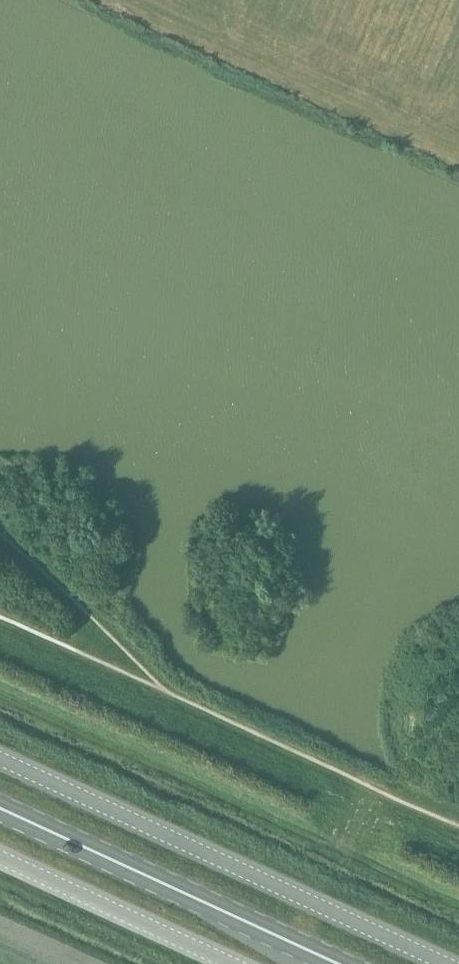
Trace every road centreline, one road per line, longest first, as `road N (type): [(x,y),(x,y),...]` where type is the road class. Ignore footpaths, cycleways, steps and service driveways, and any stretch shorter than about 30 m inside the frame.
road 1 (unclassified): [(445,963),(0,758)]
road 2 (primary): [(342,963),(0,806)]
road 3 (unclassified): [(229,963),(0,858)]

